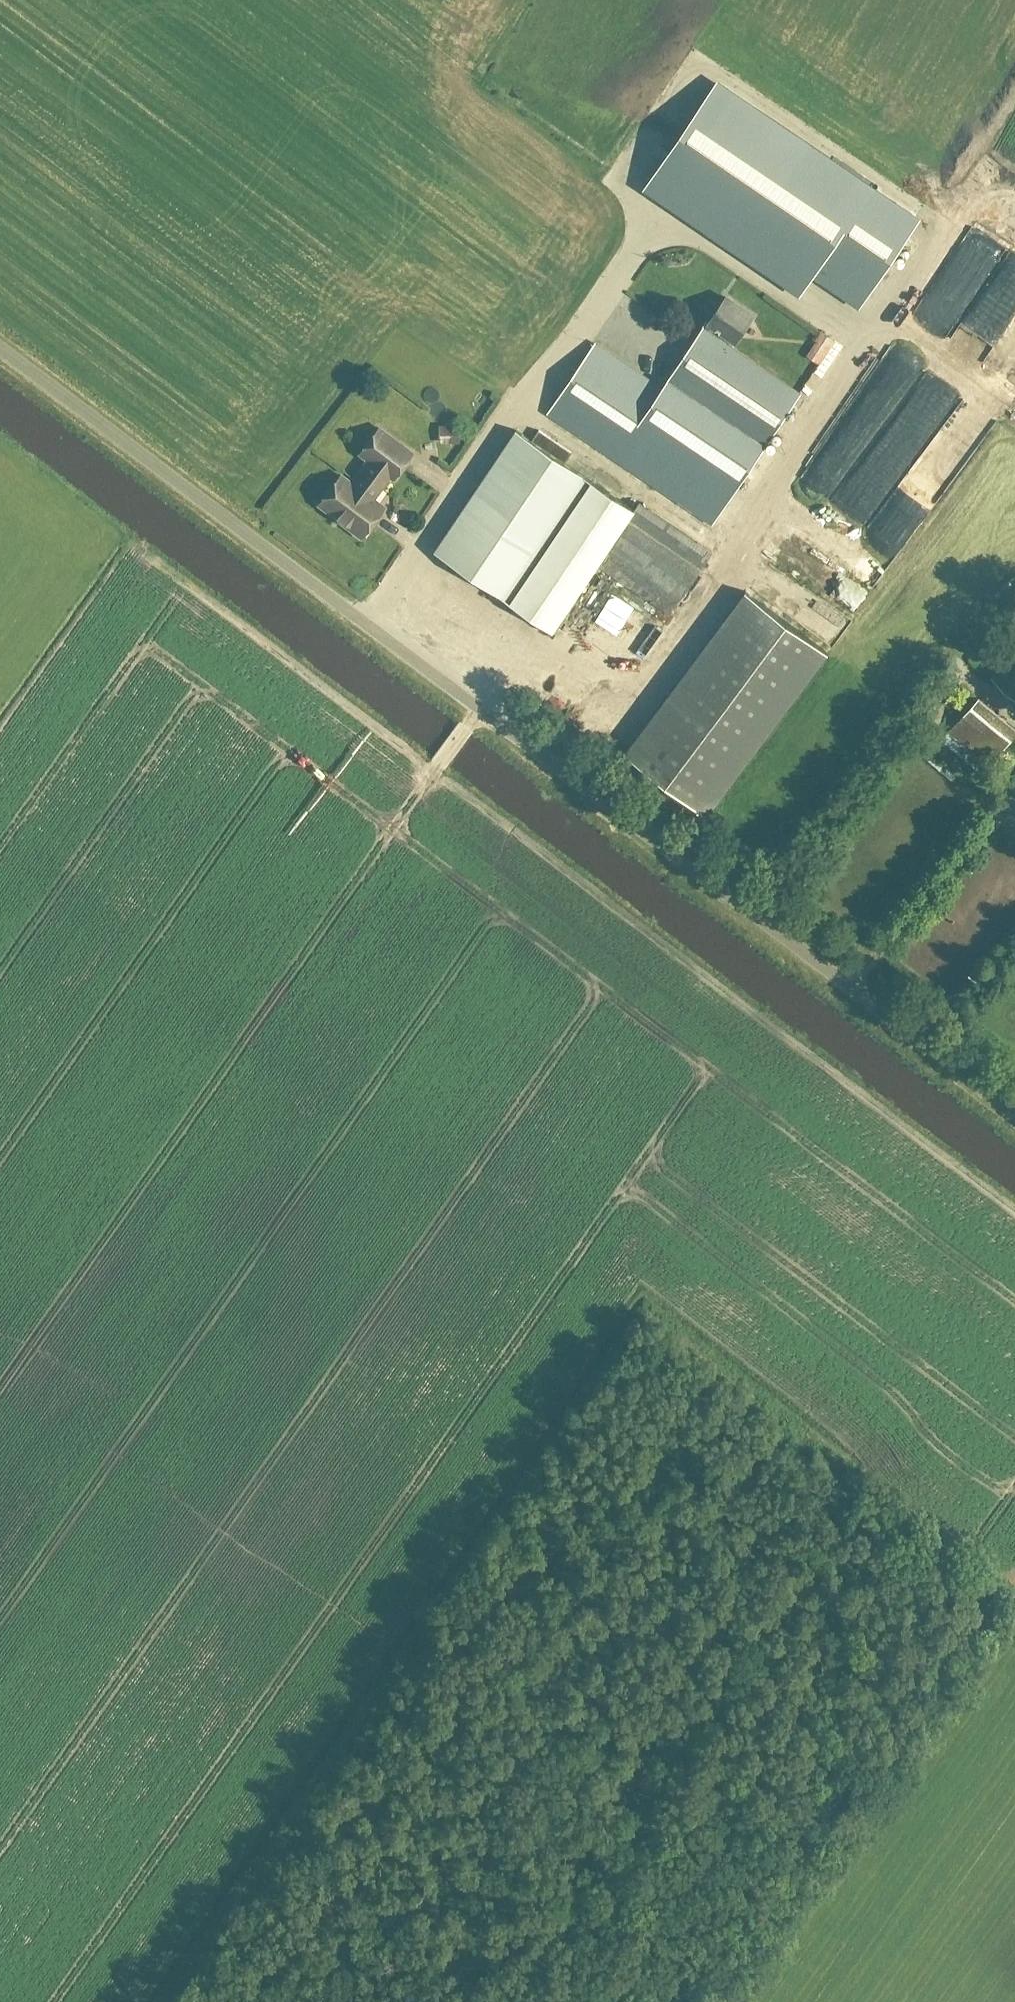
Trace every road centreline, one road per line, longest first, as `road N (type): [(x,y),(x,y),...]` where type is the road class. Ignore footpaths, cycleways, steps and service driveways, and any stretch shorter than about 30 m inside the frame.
road 1 (unclassified): [(1014,1111),(0,347)]

